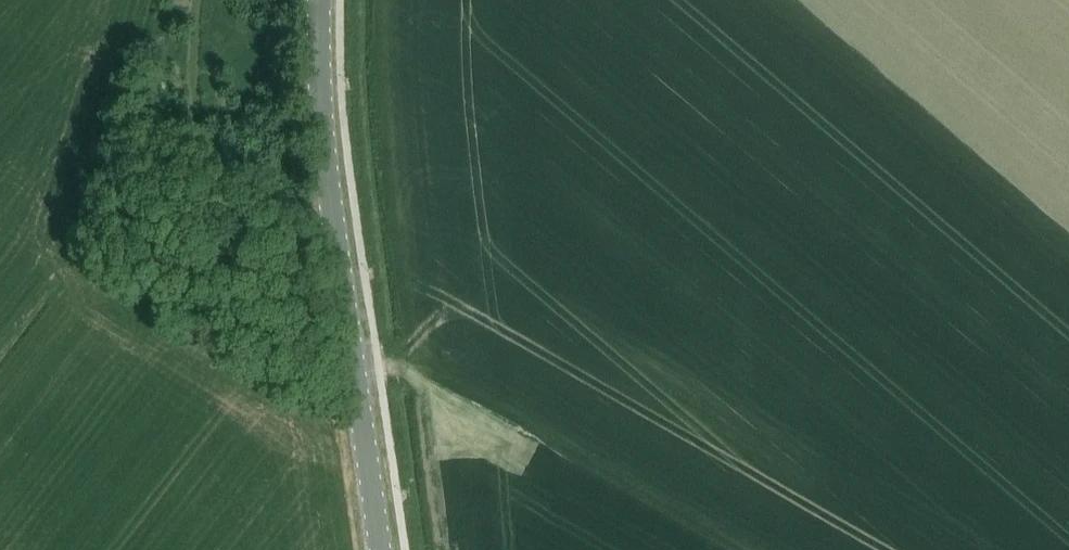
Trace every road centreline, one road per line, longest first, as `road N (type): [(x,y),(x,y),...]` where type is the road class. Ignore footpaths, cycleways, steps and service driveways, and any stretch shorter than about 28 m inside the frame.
road 1 (tertiary): [(381,549),(330,175),(322,0)]

